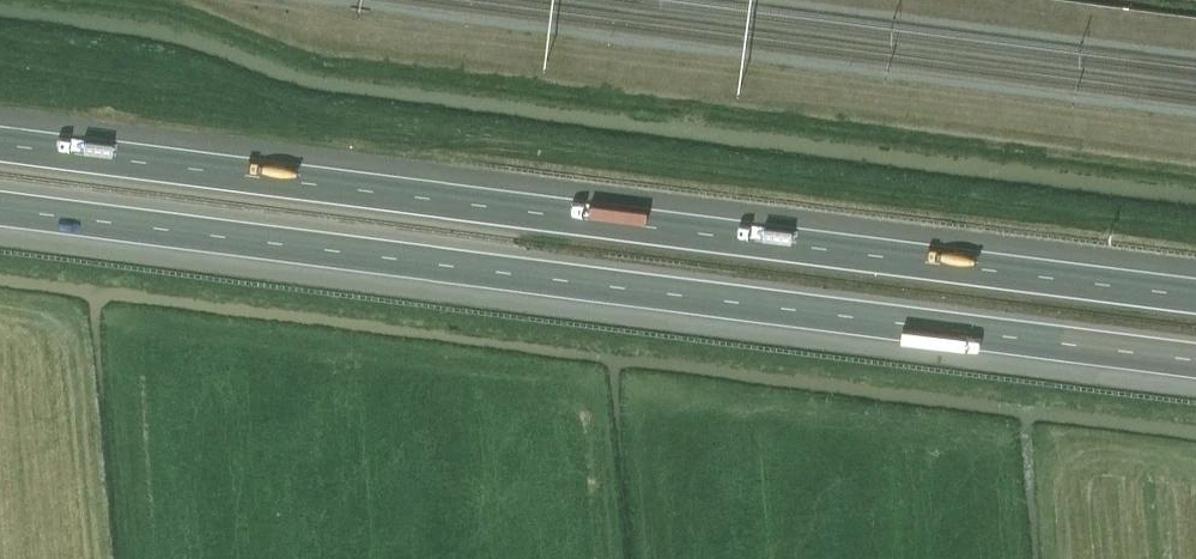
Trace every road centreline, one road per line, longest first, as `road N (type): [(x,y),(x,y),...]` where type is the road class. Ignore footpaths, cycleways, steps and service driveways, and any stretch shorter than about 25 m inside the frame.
road 1 (motorway): [(0,209),(1195,361)]
road 2 (motorway): [(1195,295),(0,144)]

